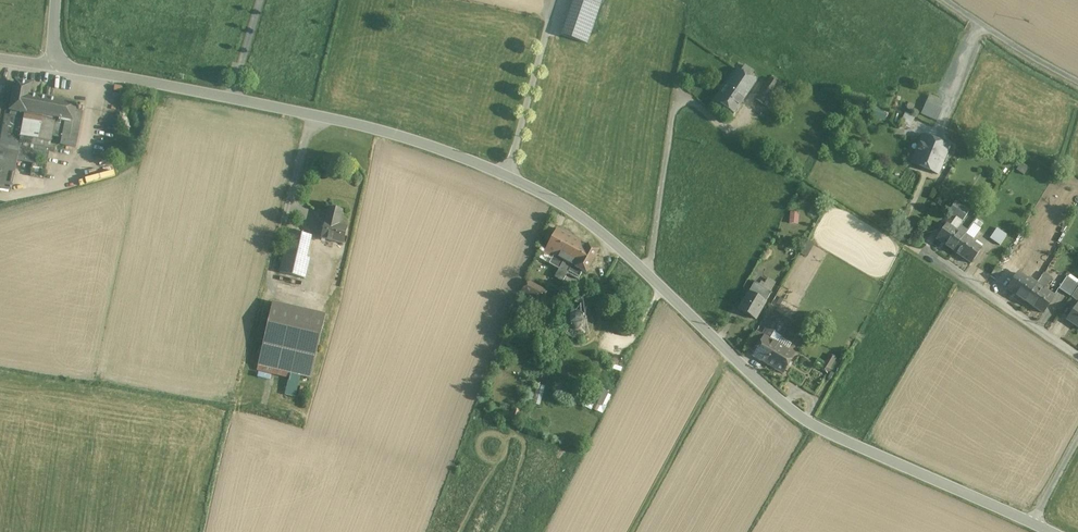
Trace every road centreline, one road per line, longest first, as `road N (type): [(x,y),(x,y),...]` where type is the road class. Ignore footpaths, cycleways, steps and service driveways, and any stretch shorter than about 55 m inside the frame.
road 1 (tertiary): [(59,61),(403,137),(507,178),(597,231),(796,414),(1034,523)]
road 2 (residential): [(1077,360),(927,248)]
road 3 (unclassified): [(1077,82),(949,0)]

